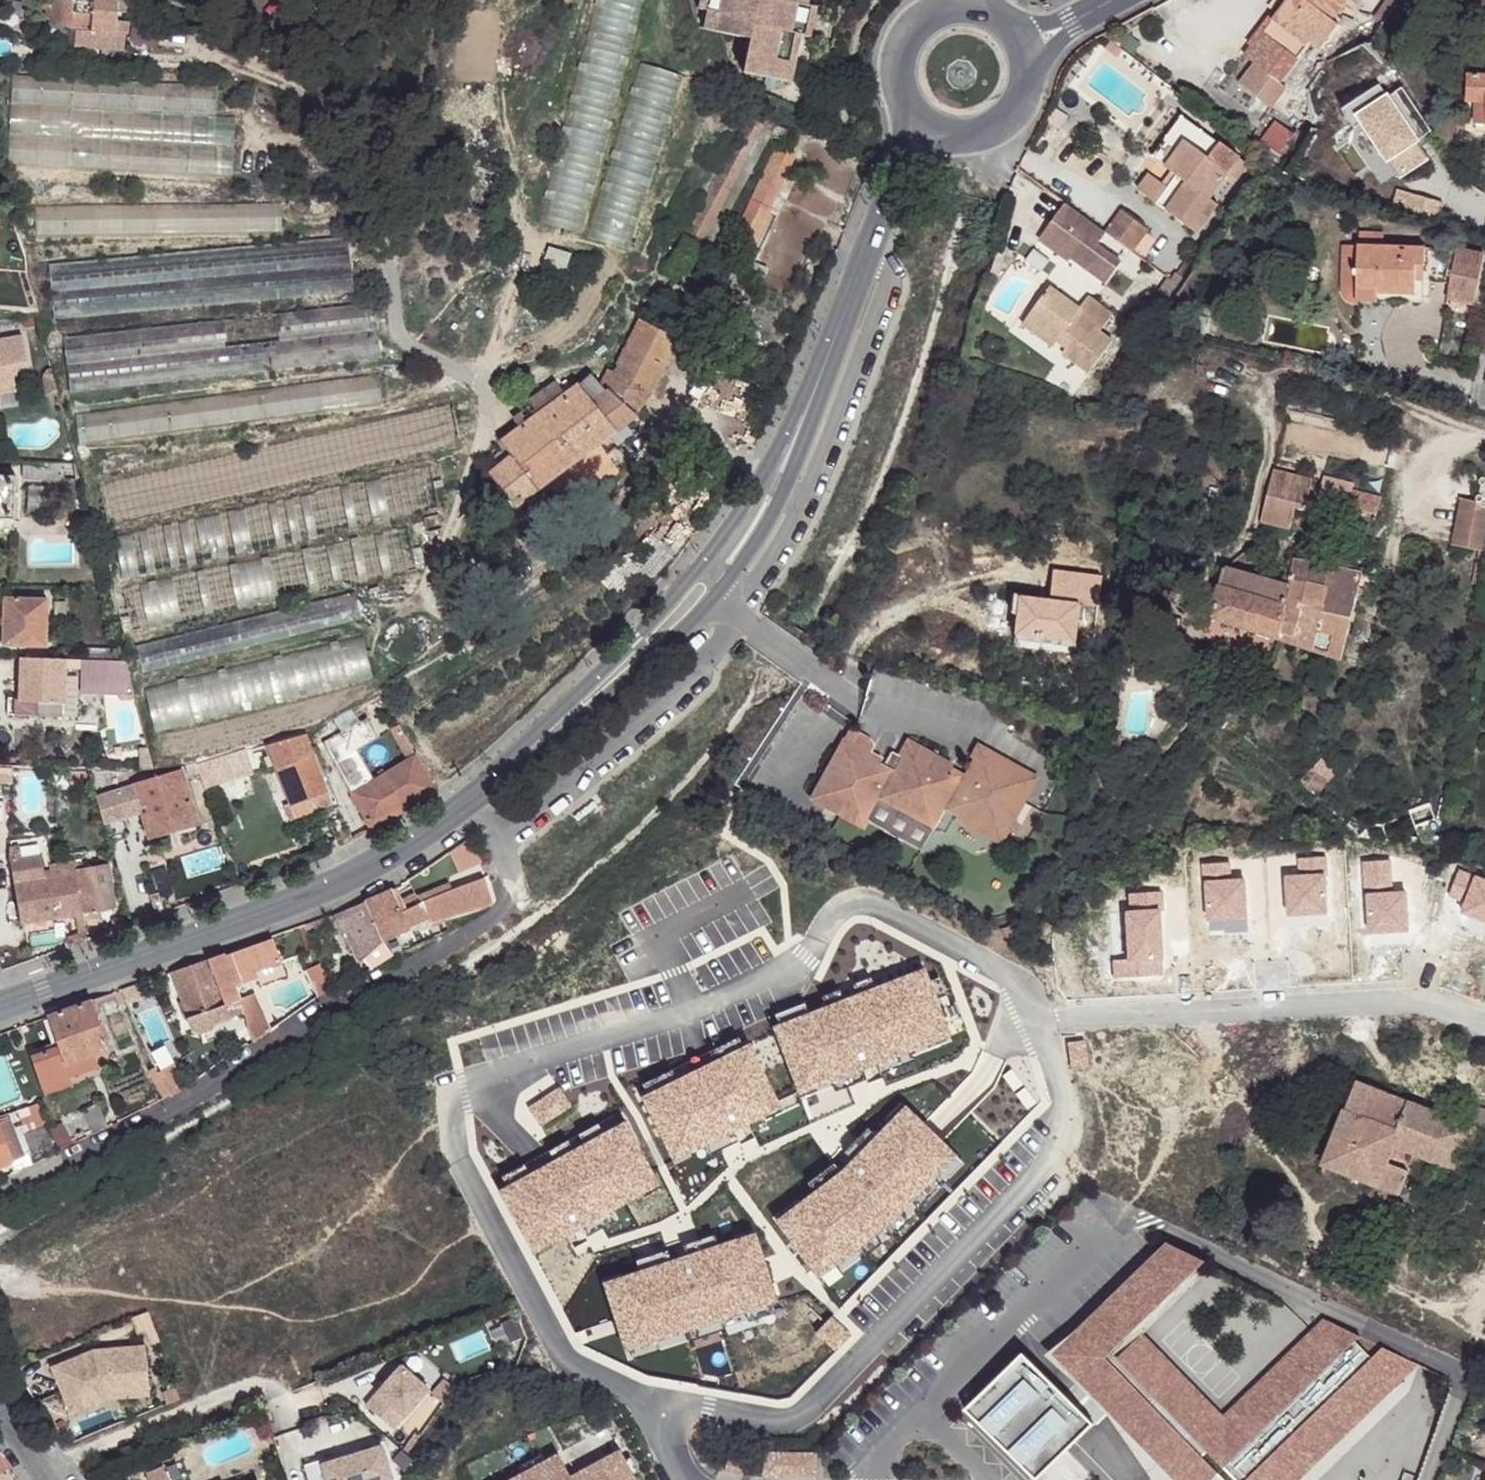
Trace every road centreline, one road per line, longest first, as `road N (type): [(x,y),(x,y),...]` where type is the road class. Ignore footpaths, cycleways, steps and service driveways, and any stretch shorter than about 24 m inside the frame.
road 1 (secondary): [(451,814),(550,748),(726,584),(786,484),(906,177),(946,139)]
road 2 (secondary): [(899,106),(895,162),(764,472),(704,564),(451,814)]
road 3 (secondary): [(0,1006),(363,870),(451,814)]
road 4 (secondary): [(942,6),(907,28),(896,45),(892,86),(899,106)]

